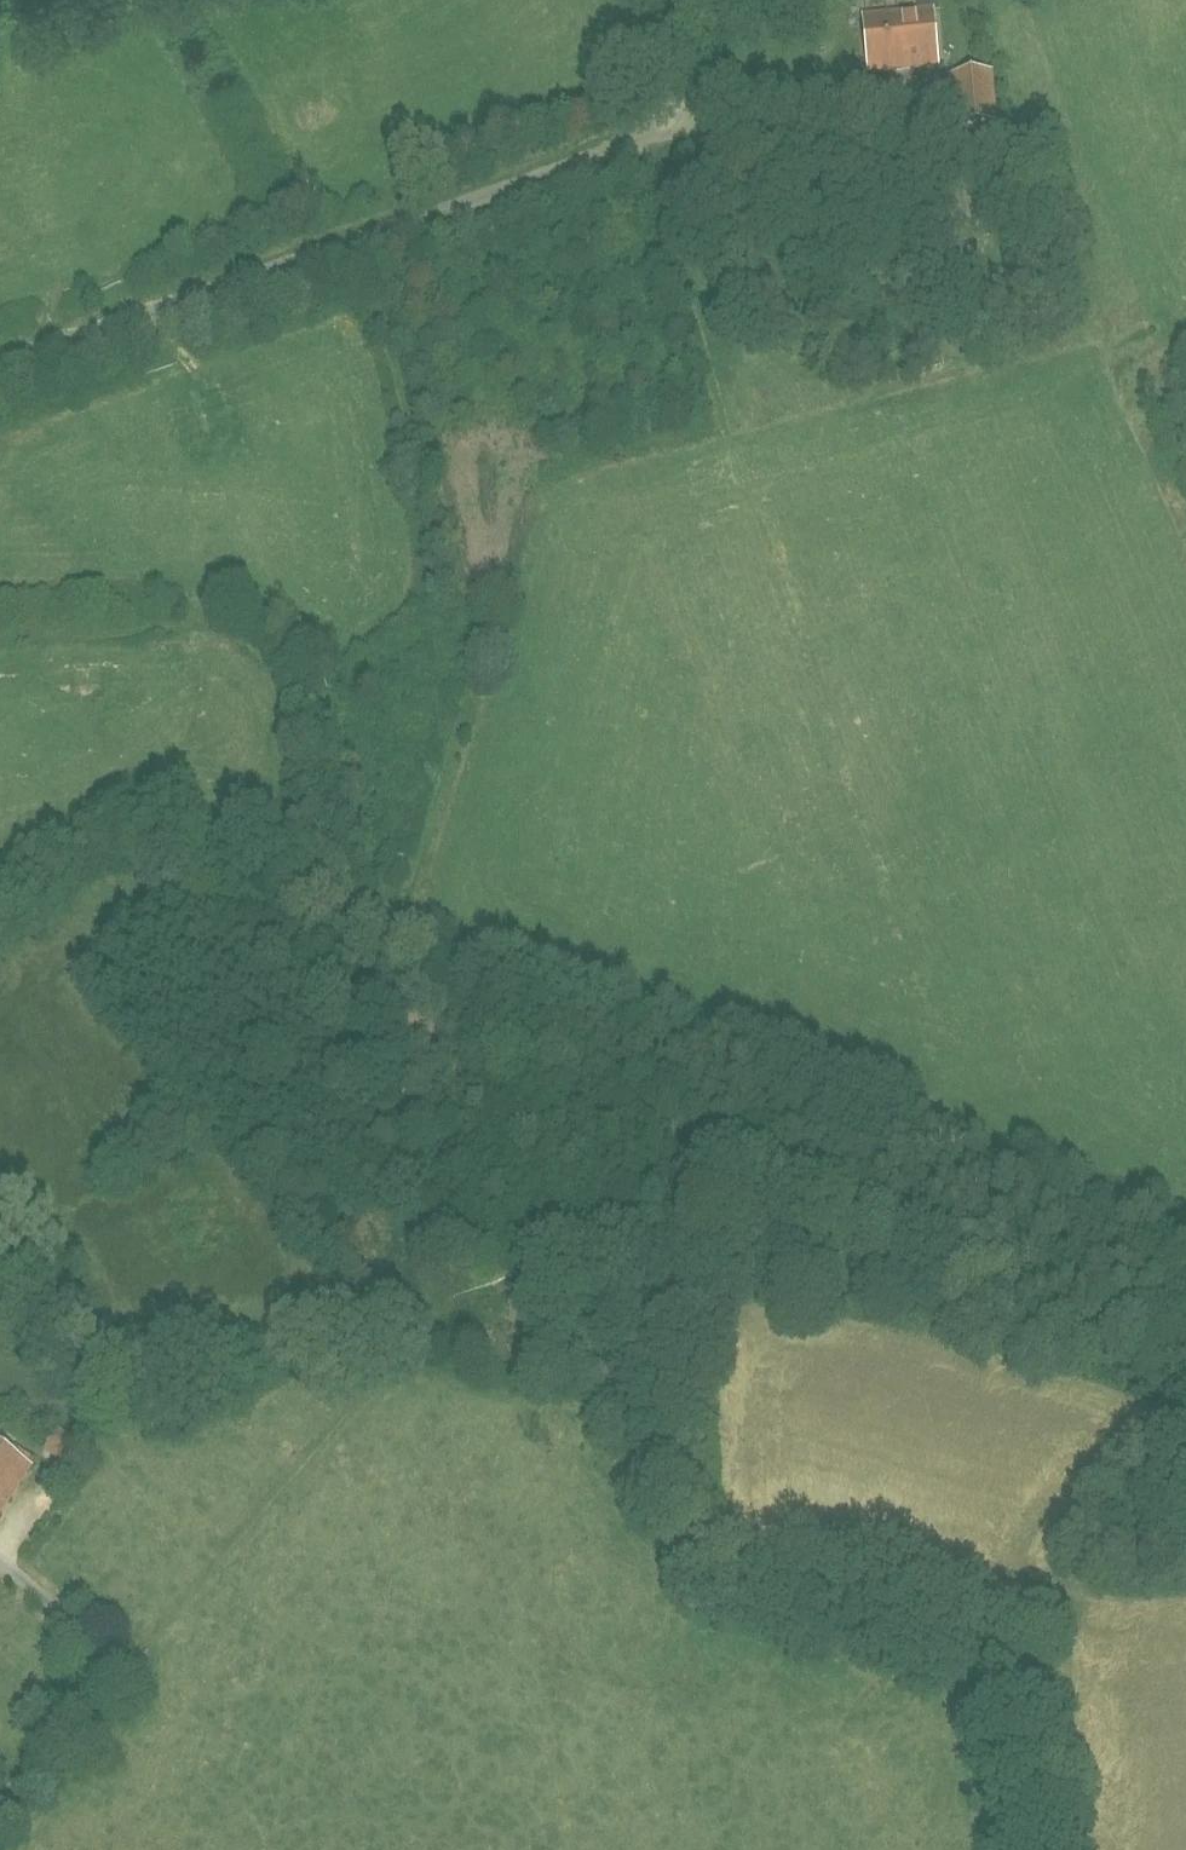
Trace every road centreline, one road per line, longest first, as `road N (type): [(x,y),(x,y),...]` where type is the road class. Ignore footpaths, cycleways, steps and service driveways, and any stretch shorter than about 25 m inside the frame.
road 1 (unclassified): [(0,370),(621,145),(666,113),(699,0)]
road 2 (track): [(128,1671),(379,1375)]
road 3 (track): [(421,1327),(426,1288),(393,950)]
road 4 (unclassified): [(0,1811),(93,1701)]

